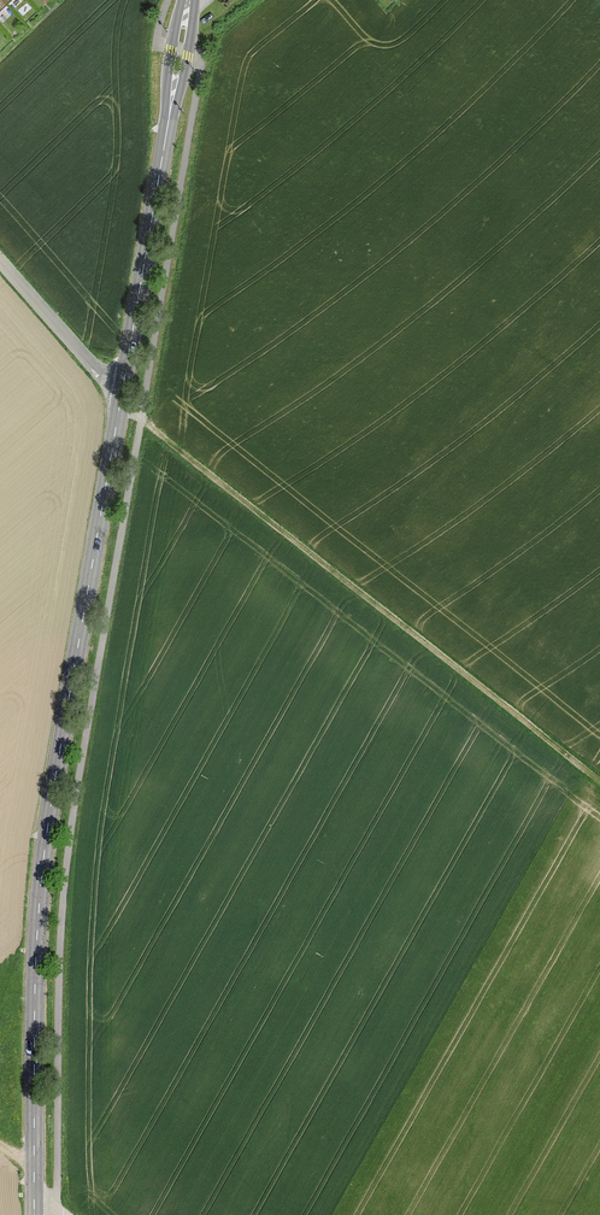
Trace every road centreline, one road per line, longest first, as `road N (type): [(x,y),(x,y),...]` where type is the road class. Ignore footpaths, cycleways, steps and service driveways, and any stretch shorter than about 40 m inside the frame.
road 1 (tertiary): [(36,1214),(42,890),(122,395)]
road 2 (track): [(122,395),(207,475),(599,784)]
road 3 (tertiary): [(122,395),(170,107)]
road 4 (residential): [(122,395),(0,260)]

